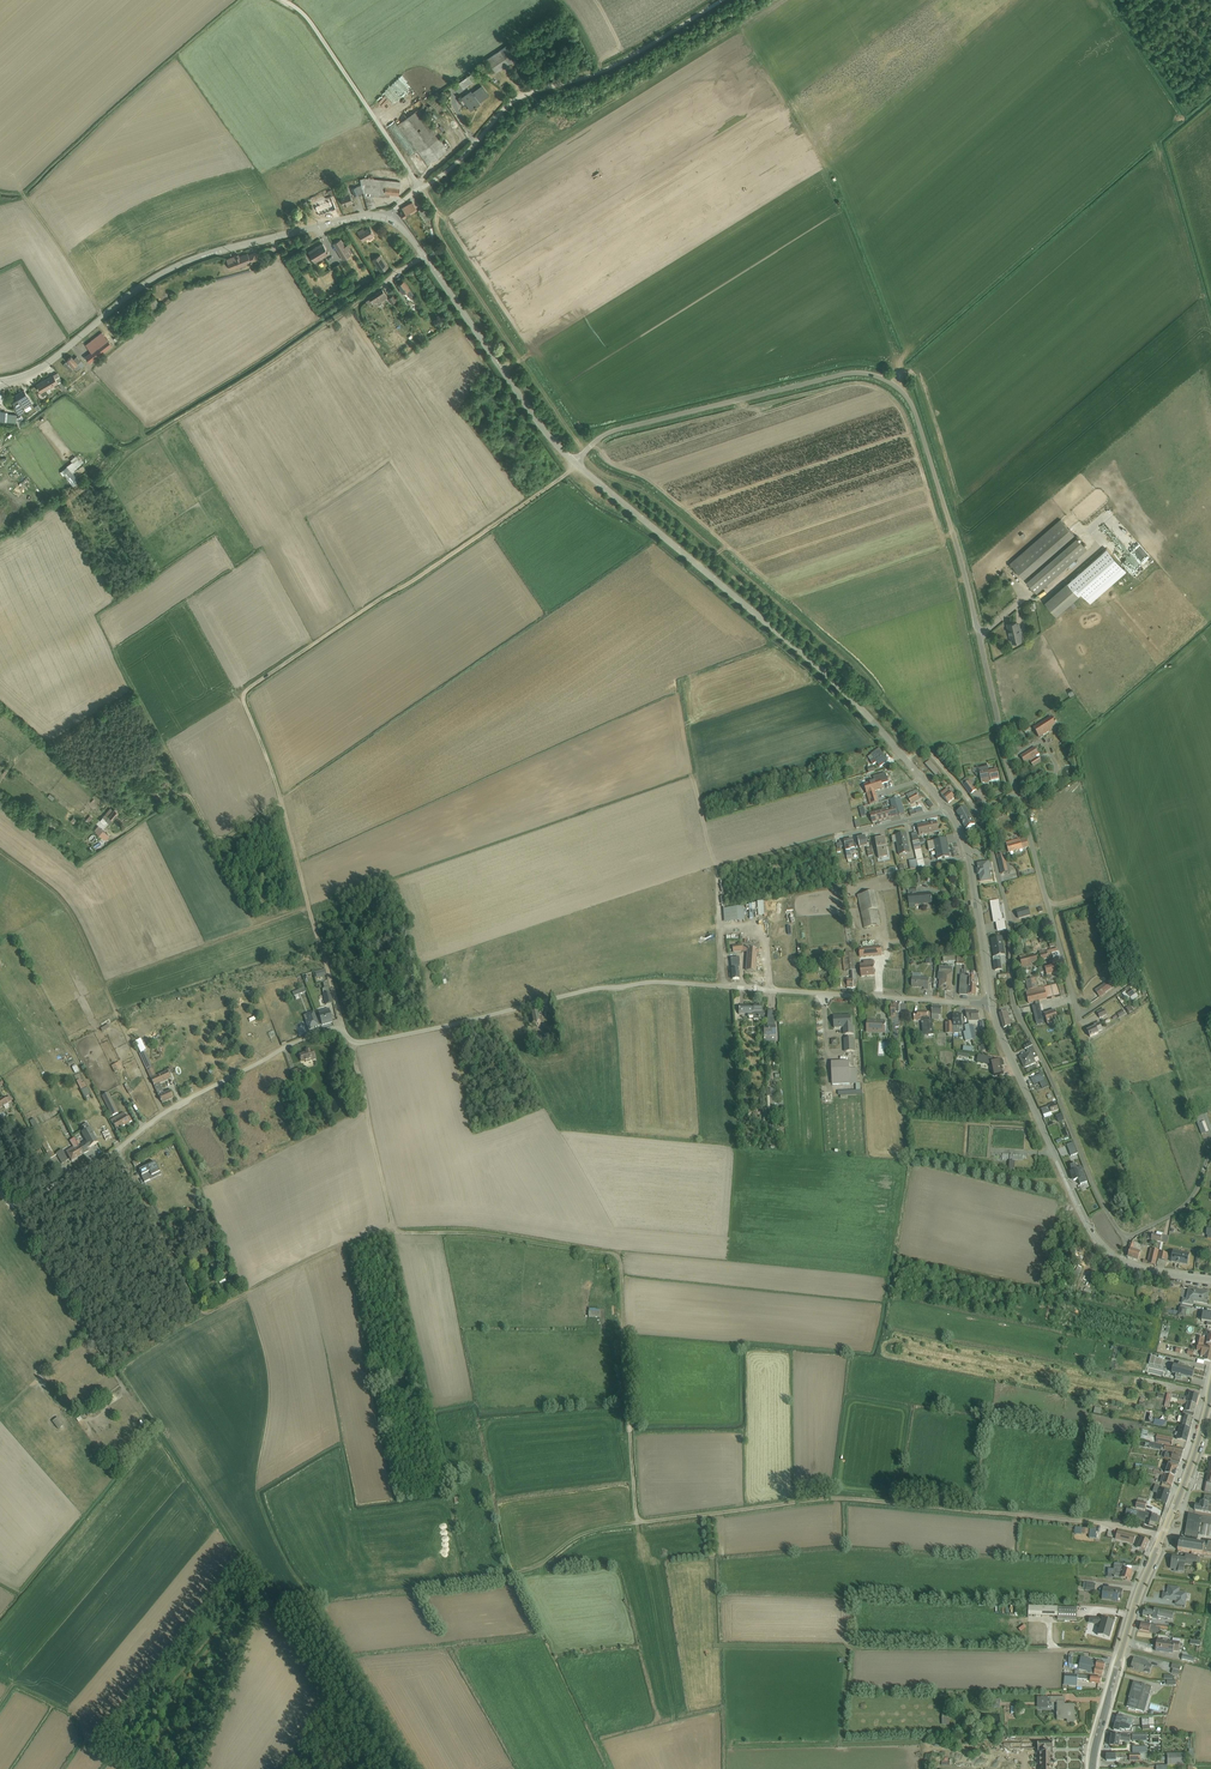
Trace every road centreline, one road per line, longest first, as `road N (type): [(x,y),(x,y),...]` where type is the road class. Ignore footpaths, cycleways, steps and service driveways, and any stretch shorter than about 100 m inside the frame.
road 1 (residential): [(0,1192),(21,1207),(163,1114),(326,1032),(362,1044),(652,982),(992,1004)]
road 2 (track): [(392,1229),(622,1254),(637,1524),(841,1498),(1163,1537)]
road 3 (unclassified): [(1014,796),(957,549),(918,416),(896,387),(852,373),(622,430),(601,438),(578,466)]
road 4 (track): [(345,1034),(244,696),(578,466)]
road 5 (tertiary): [(948,813),(857,706),(578,466)]
road 6 (unclassified): [(1014,796),(976,816),(1005,901),(1015,1011),(1093,1186),(1126,1237)]
road 7 (tertiary): [(391,220),(368,216),(199,258),(144,286),(37,374),(0,384)]
road 8 (track): [(121,1148),(203,1319),(247,1291),(392,1229)]
road 9 (tertiary): [(1210,1389),(1197,1447),(1120,1648),(1093,1768)]
road 10 (residential): [(721,0),(606,69),(515,100),(421,189)]
road 11 (tertiary): [(578,466),(546,436),(405,229),(391,220)]
road 12 (tertiary): [(1123,1263),(1095,1239),(992,1004)]
road 13 (residential): [(421,189),(309,22),(279,0)]
road 14 (unclassified): [(1076,1020),(1014,796)]
road 15 (tertiary): [(992,1004),(967,850),(948,813)]
road 16 (track): [(354,1042),(392,1229)]
road 17 (track): [(106,317),(19,190)]
road 18 (unclassified): [(1126,1237),(1190,1201),(1210,1154)]

